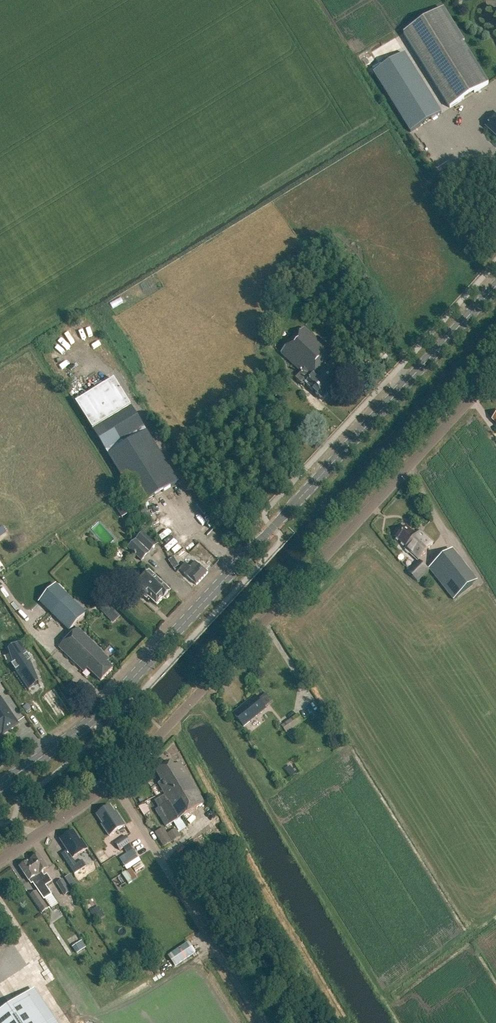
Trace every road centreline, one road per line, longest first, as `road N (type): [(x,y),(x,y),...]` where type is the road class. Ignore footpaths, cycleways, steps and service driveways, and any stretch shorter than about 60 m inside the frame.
road 1 (secondary): [(0,784),(137,674),(495,285)]
road 2 (unclassified): [(112,780),(495,371)]
road 3 (unclassified): [(261,1022),(112,780)]
road 4 (unclassified): [(0,858),(112,780)]

